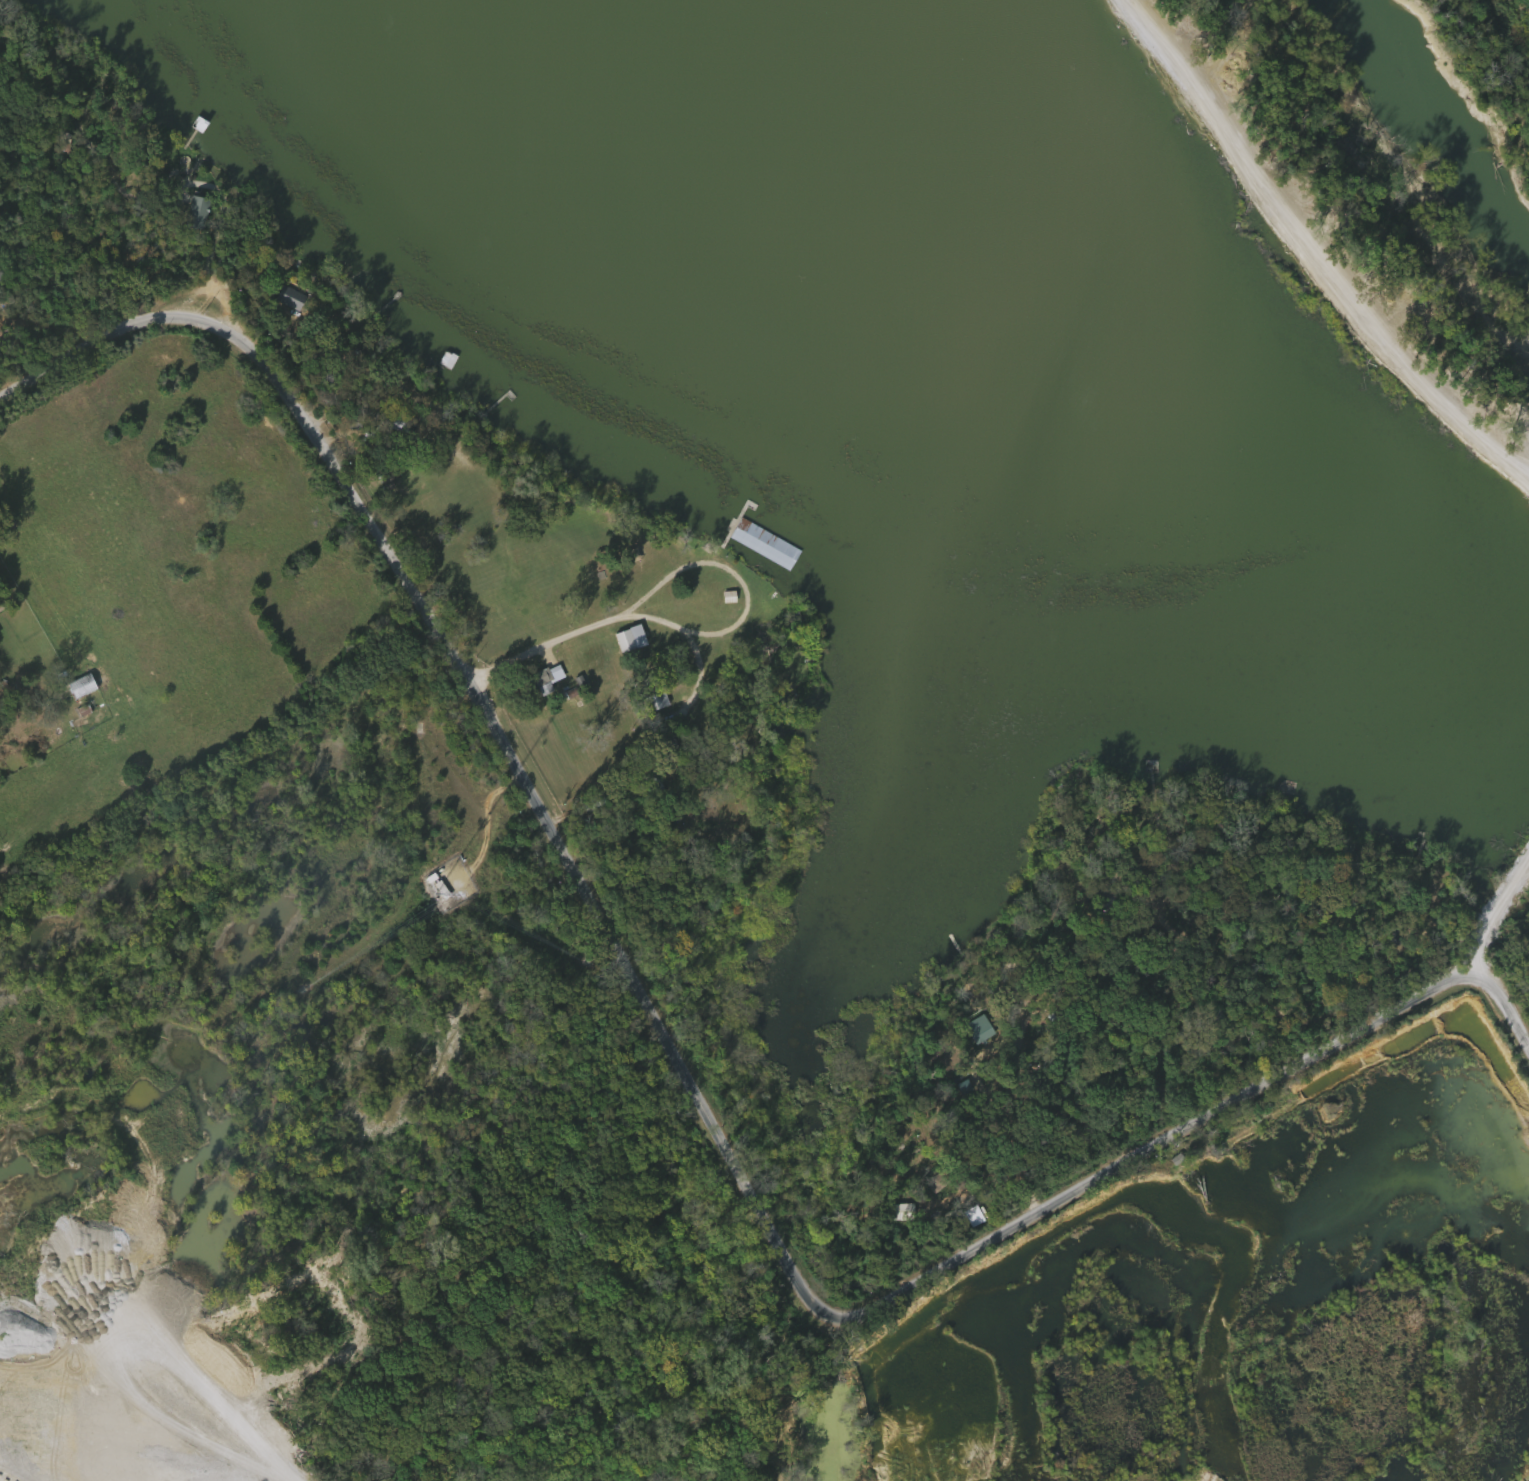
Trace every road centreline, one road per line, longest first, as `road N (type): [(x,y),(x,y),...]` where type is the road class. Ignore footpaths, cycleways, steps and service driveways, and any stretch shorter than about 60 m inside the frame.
road 1 (residential): [(1528,1053),(1487,989),(1459,986),(888,1310),(859,1324),(831,1322),(805,1299),(456,658),(263,368),(218,333),(194,326)]
road 2 (tertiary): [(0,410),(127,336),(194,326)]

